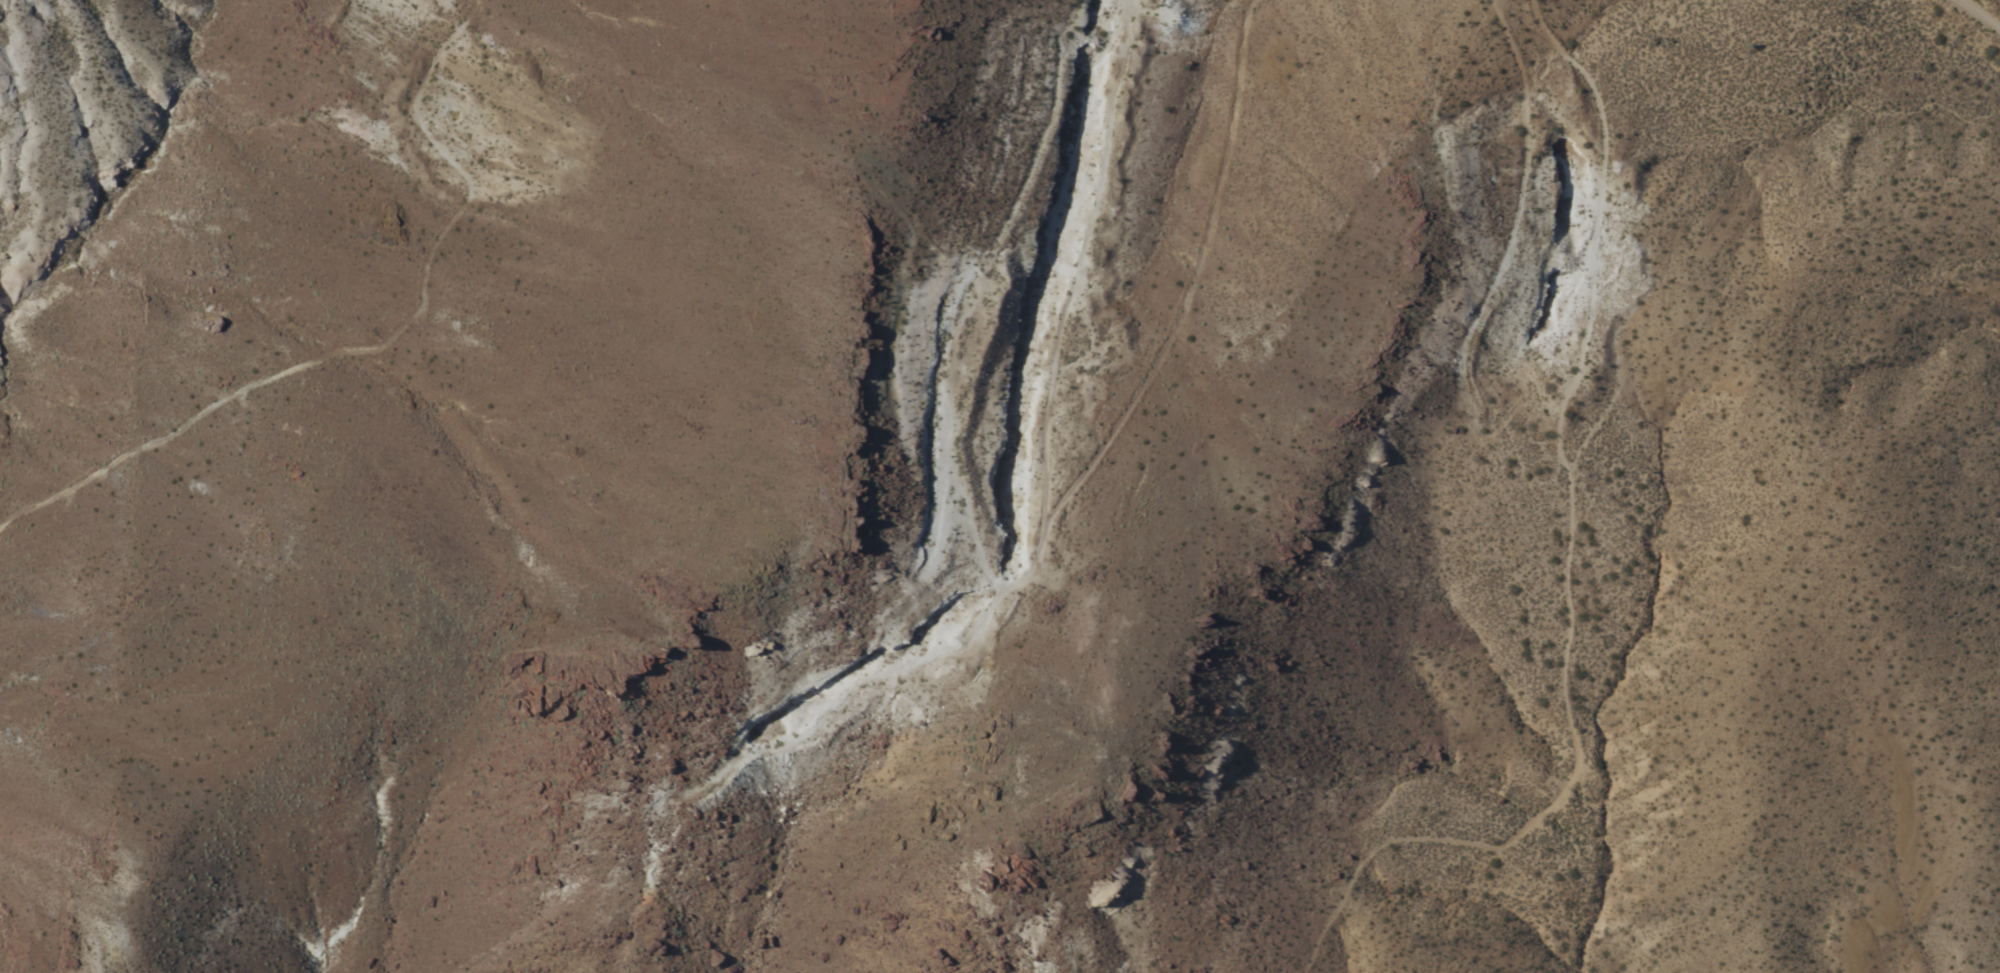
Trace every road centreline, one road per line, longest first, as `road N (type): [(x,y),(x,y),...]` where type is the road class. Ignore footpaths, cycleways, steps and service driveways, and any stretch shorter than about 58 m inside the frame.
road 1 (track): [(1528,0),(1546,35),(1586,77),(1600,130),(1585,334),(1553,415),(1567,511),(1564,632),(1555,665),(1570,768),(1549,800),(1494,846),(1443,837),(1372,842),(1317,923),(1295,972)]
road 2 (track): [(1244,0),(1229,122),(1182,299),(1026,574)]

